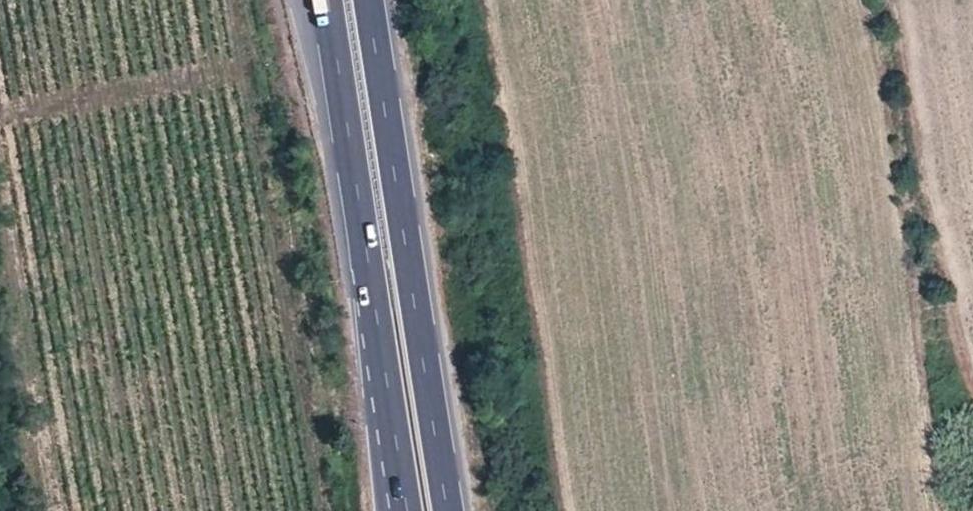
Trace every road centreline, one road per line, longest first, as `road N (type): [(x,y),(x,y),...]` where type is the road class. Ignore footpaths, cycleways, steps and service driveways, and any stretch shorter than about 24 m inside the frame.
road 1 (primary): [(452,510),(372,0)]
road 2 (primary): [(328,0),(404,510)]
road 3 (primary): [(325,0),(384,510)]

